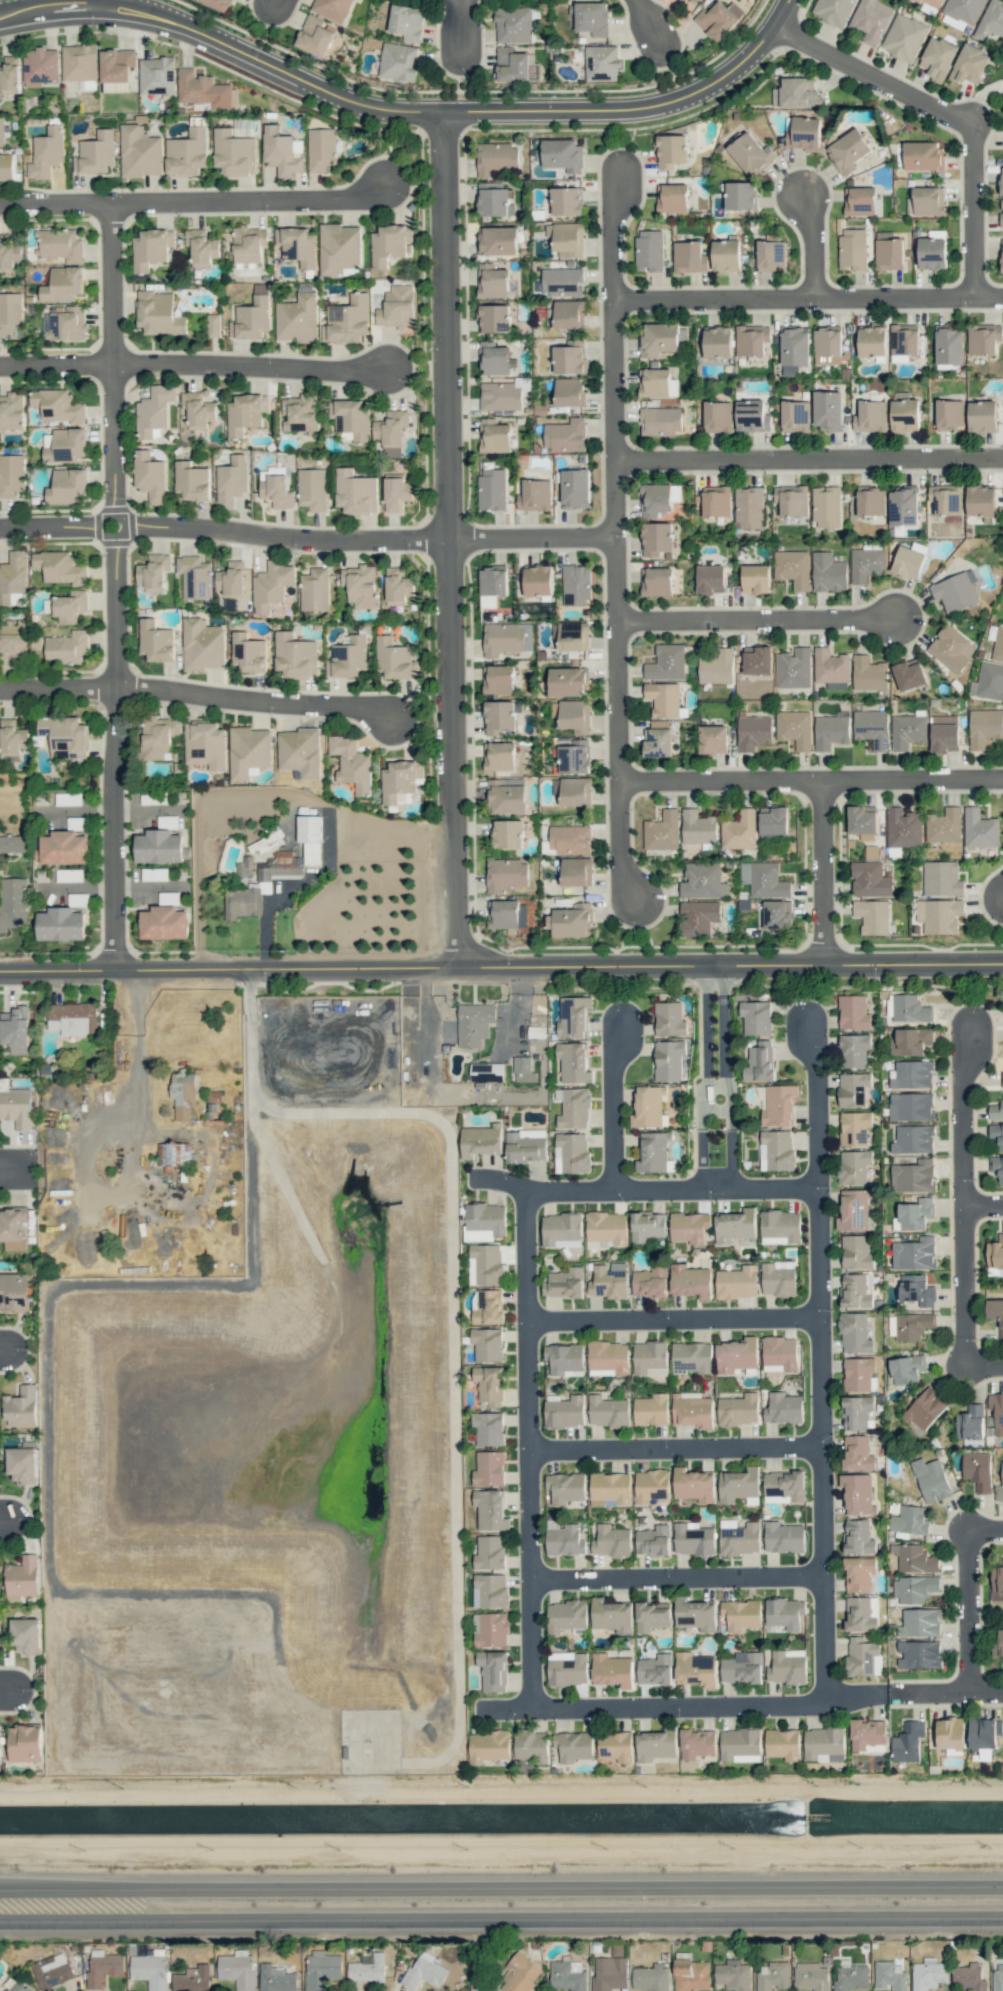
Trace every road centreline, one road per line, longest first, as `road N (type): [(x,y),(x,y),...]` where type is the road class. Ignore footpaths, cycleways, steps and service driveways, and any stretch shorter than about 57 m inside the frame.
road 1 (tertiary): [(0,972),(1002,963)]
road 2 (secondary): [(0,1915),(1002,1910)]
road 3 (secondary): [(1002,1885),(0,1888)]
road 4 (residential): [(445,201),(454,970)]
road 5 (residential): [(110,204),(118,972)]
road 6 (residential): [(638,912),(618,878),(610,204),(617,169)]
road 7 (residential): [(0,530),(114,527),(348,543),(615,539)]
road 8 (residential): [(473,1709),(812,1704),(1002,1691)]
road 9 (residential): [(517,1181),(524,1708)]
road 10 (residential): [(811,1187),(812,1704)]
road 11 (residential): [(0,13),(83,5),(133,12),(191,30),(340,102),(442,115)]
road 12 (residential): [(0,206),(343,201),(391,183)]
road 13 (residential): [(0,694),(149,693),(393,708)]
road 14 (residential): [(0,364),(393,367)]
road 15 (residential): [(973,299),(970,126),(774,27)]
road 16 (residential): [(612,302),(1002,299)]
road 17 (residential): [(442,115),(670,103),(752,54),(787,0)]
road 18 (residential): [(614,463),(1002,459)]
road 19 (residential): [(618,783),(1002,778)]
road 20 (residential): [(811,1187),(556,1190),(475,1177)]
road 21 (residential): [(813,1316),(519,1320)]
road 22 (residential): [(521,1445),(814,1446)]
road 23 (residential): [(522,1574),(813,1575)]
road 24 (residential): [(616,621),(898,617)]
road 25 (residential): [(731,1188),(720,966)]
road 26 (residential): [(707,967),(703,1188)]
road 27 (residential): [(825,965),(819,783)]
road 28 (residential): [(953,1026),(956,1207)]
road 29 (residential): [(606,1190),(604,1021)]
road 30 (residential): [(809,1019),(811,1187)]
road 31 (residential): [(956,1207),(958,1367)]
road 32 (residential): [(959,1532),(961,1692)]

